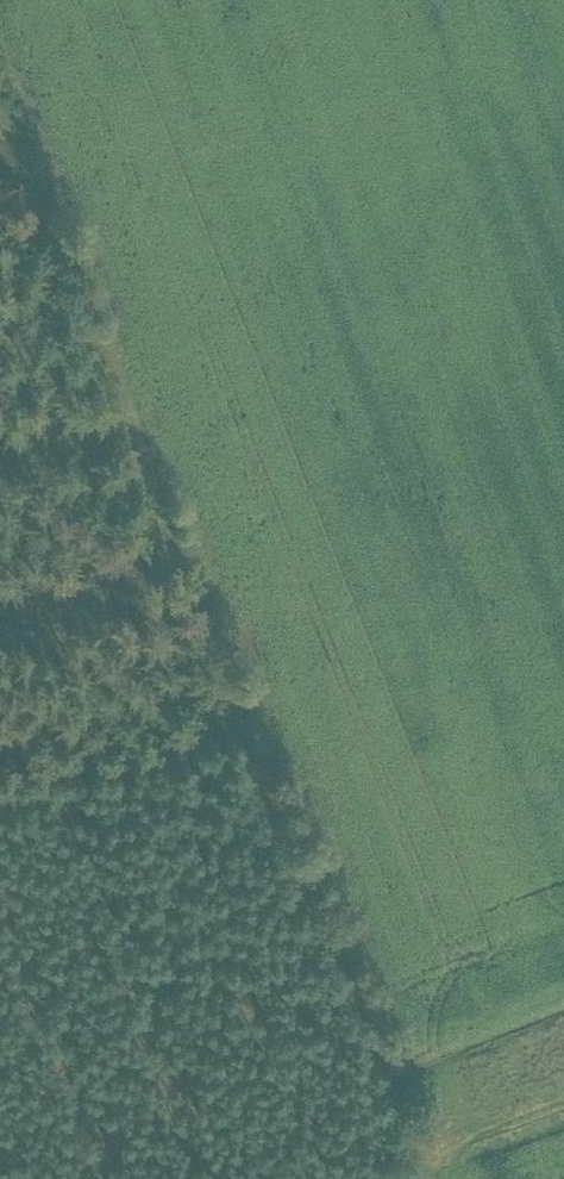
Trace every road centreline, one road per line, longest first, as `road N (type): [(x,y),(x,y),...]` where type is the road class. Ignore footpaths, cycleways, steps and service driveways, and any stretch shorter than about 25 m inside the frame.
road 1 (track): [(0,171),(403,1178)]
road 2 (track): [(563,1112),(402,1176)]

